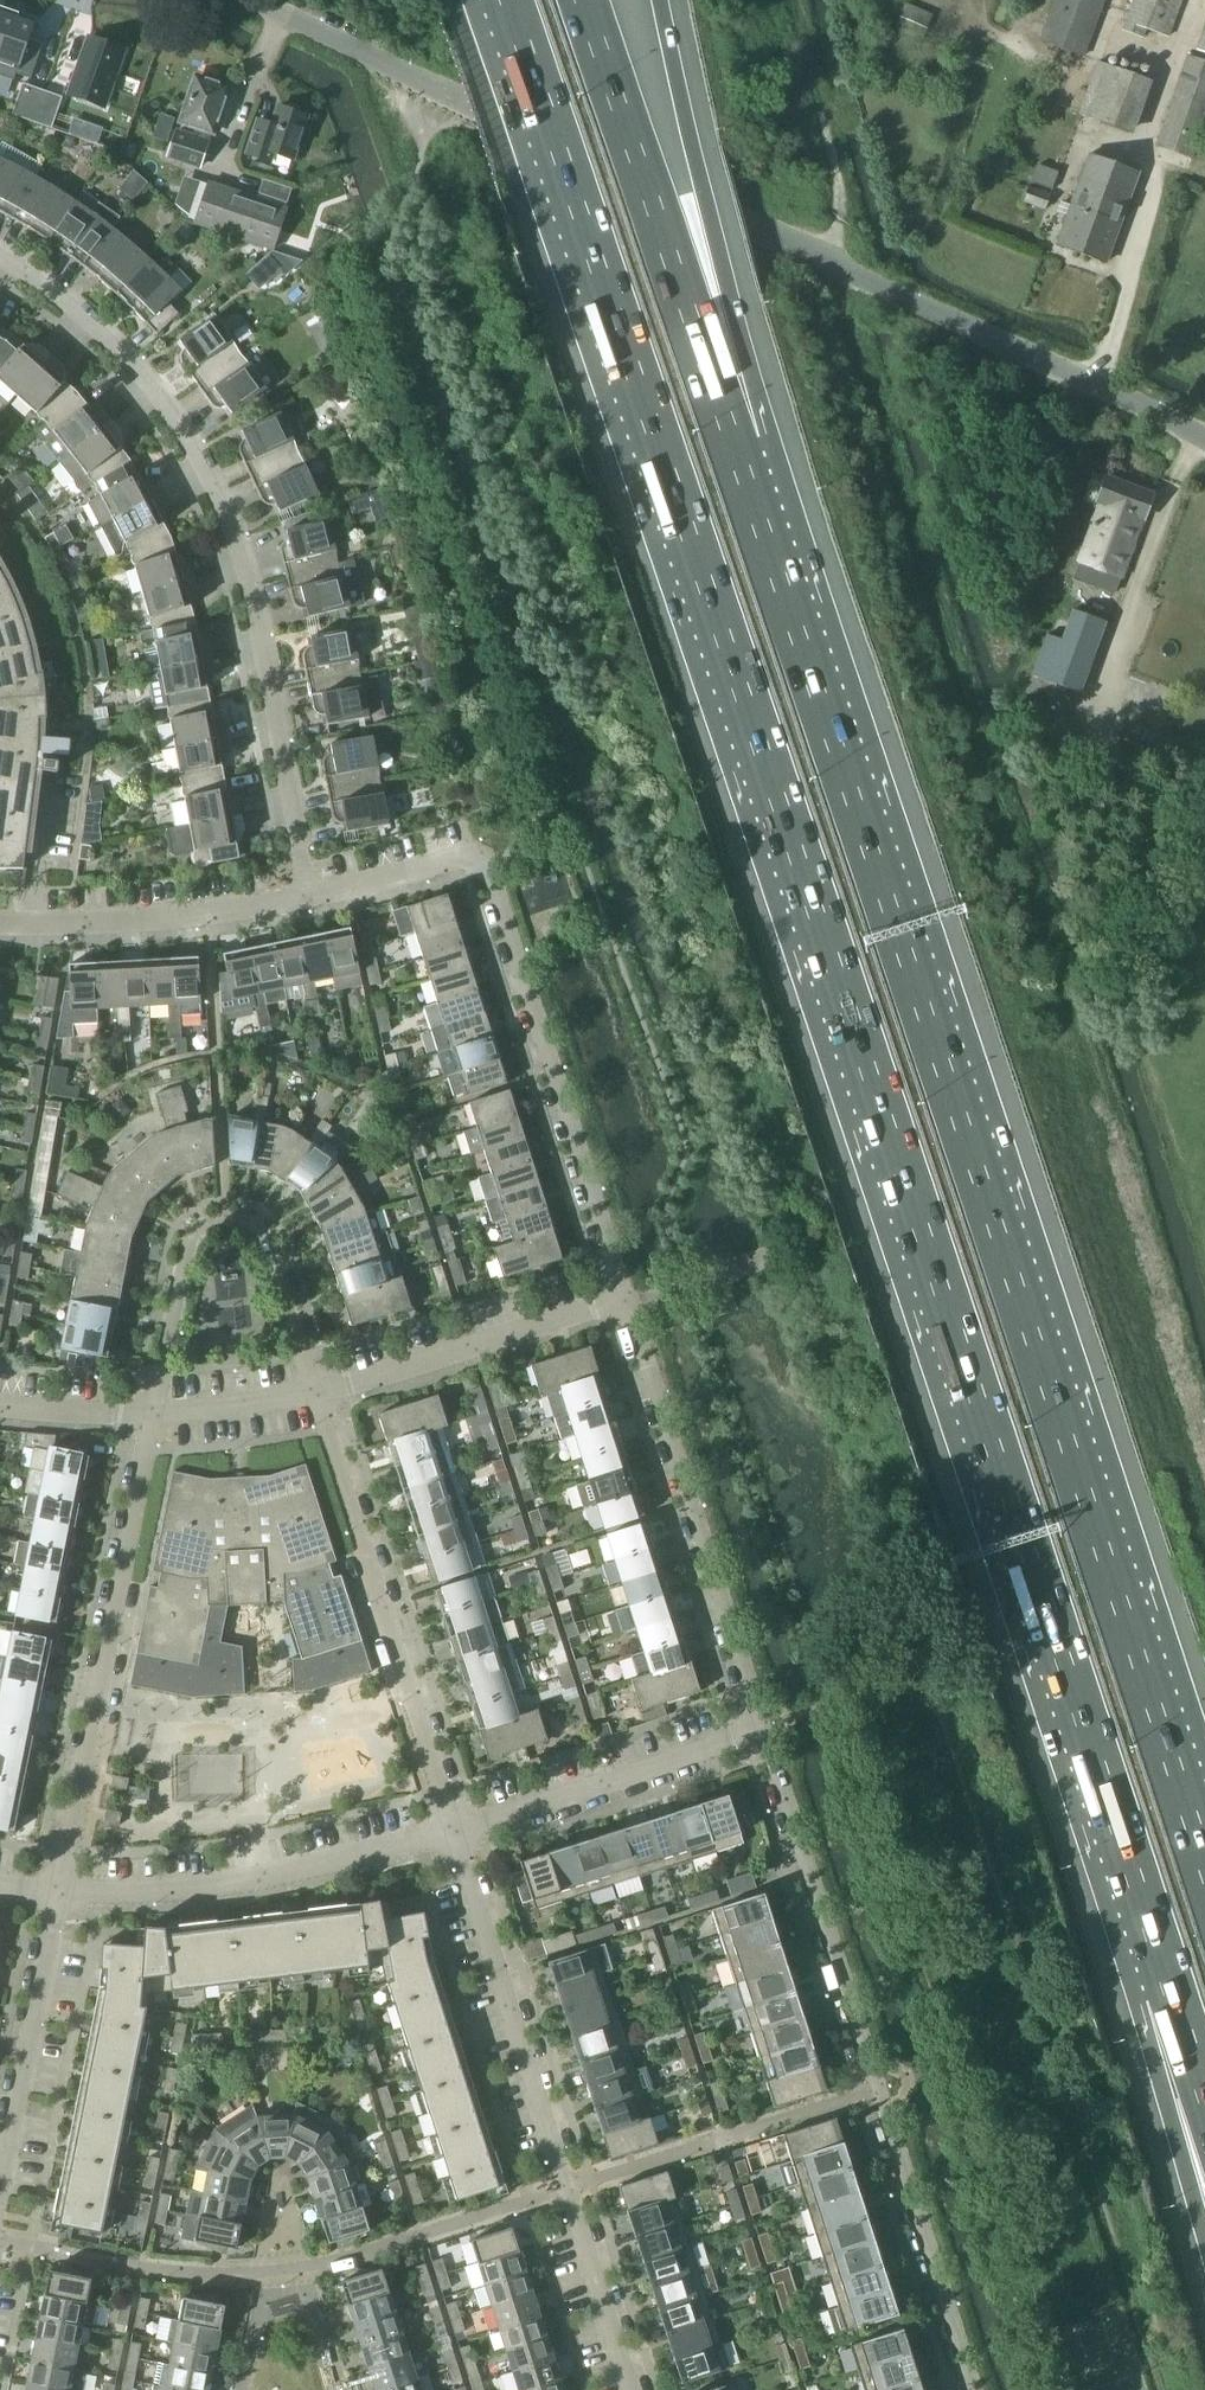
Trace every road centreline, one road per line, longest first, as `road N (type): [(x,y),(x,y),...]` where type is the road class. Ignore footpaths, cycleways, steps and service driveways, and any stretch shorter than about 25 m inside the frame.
road 1 (motorway): [(509,0),(1171,1989)]
road 2 (motorway): [(1204,1844),(733,443)]
road 3 (unclassified): [(1204,441),(250,0)]
road 4 (residential): [(306,898),(247,587),(204,474),(111,347),(0,259)]
road 5 (residential): [(762,1727),(974,2389)]
road 6 (residential): [(306,898),(454,858),(482,864),(626,1296)]
road 7 (residential): [(450,1830),(632,2389)]
road 8 (residential): [(59,1892),(153,1413)]
road 9 (motorway): [(733,443),(584,0)]
road 10 (residential): [(313,1395),(450,1830)]
road 11 (residential): [(626,1296),(762,1727)]
road 12 (motorway): [(733,443),(704,195),(660,0)]
road 13 (residential): [(153,1413),(195,1228),(225,1219),(263,1232),(313,1395)]
road 14 (residential): [(450,1830),(214,1885),(59,1892)]
road 15 (residential): [(762,1727),(450,1830)]
road 16 (residential): [(313,1395),(626,1296)]
road 17 (residential): [(0,923),(208,914),(306,898)]
road 18 (residential): [(0,2181),(59,1892)]
road 19 (residential): [(153,1413),(313,1395)]
road 20 (motorway): [(1171,1989),(1204,2146)]
road 21 (residential): [(0,1407),(153,1413)]
road 22 (track): [(819,258),(836,233),(839,205),(823,112)]

